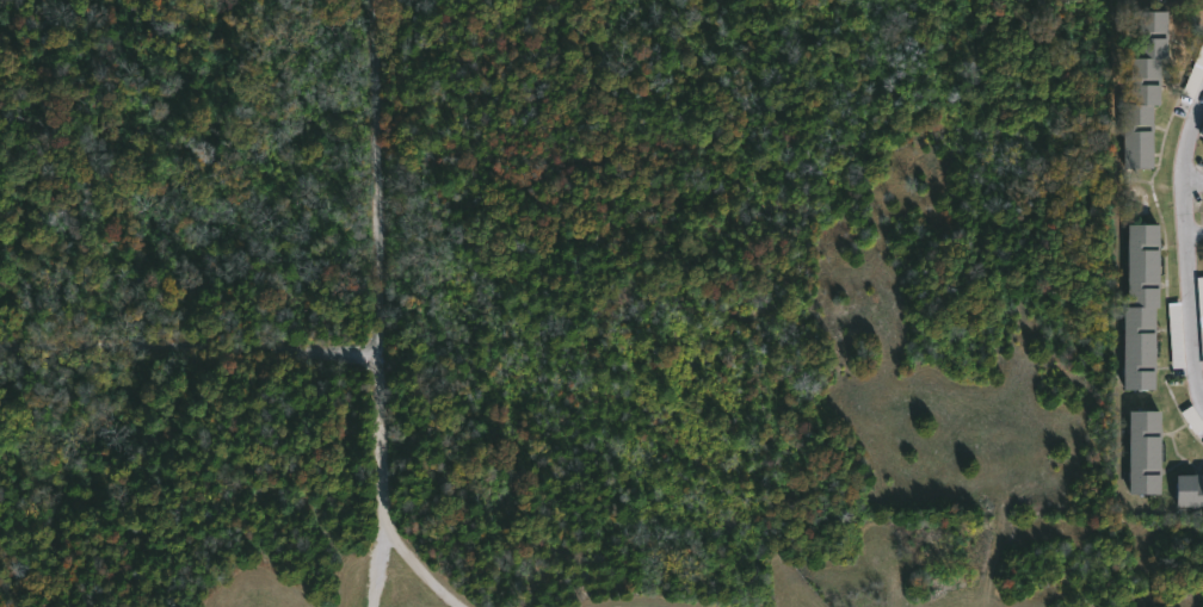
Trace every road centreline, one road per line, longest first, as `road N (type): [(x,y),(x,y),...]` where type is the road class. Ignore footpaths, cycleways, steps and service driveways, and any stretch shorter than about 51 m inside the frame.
road 1 (residential): [(377,353),(0,346)]
road 2 (residential): [(379,0),(385,249),(377,353)]
road 3 (residential): [(1202,409),(1193,382),(1180,167),(1202,89)]

